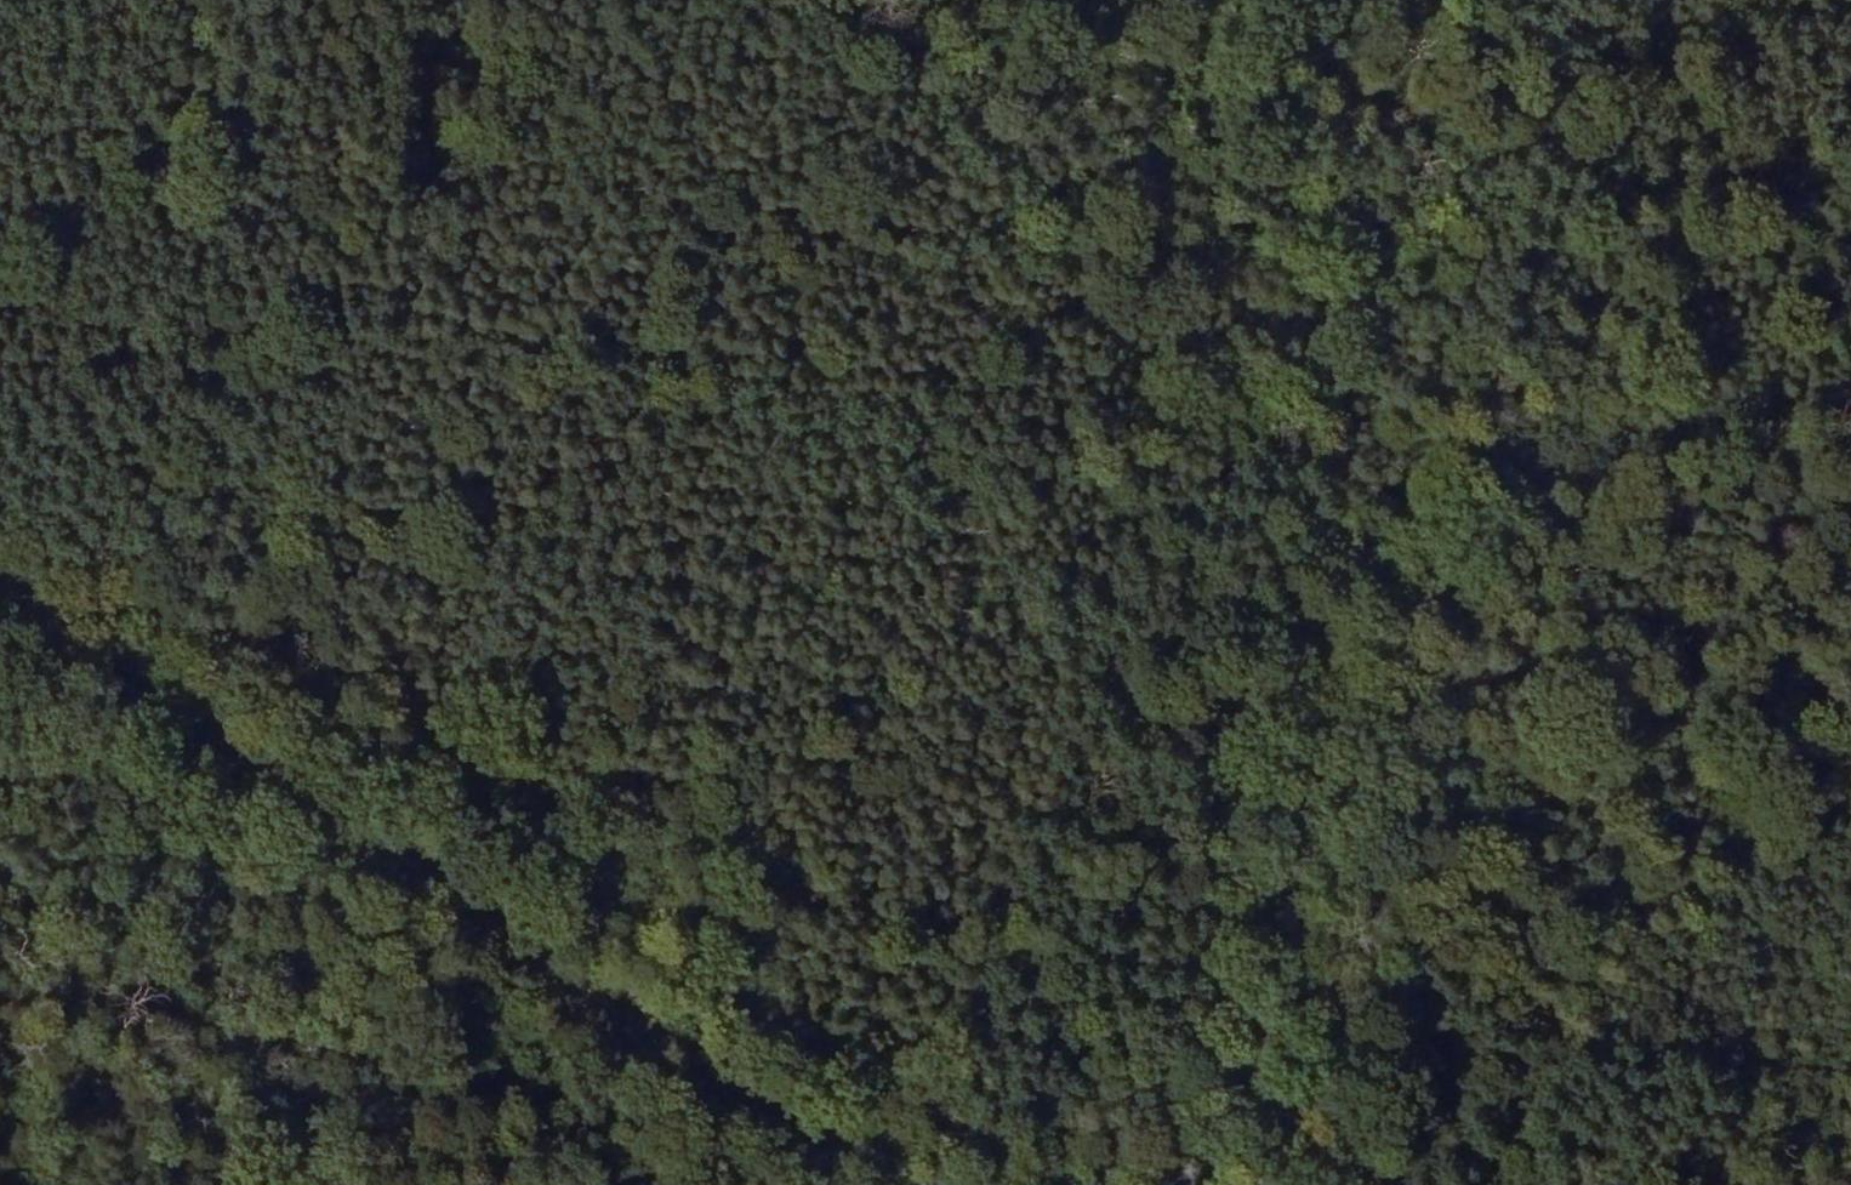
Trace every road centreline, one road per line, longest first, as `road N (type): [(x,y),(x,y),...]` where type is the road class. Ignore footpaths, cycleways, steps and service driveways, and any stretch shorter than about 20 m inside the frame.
road 1 (track): [(0,619),(155,712),(594,1005),(895,1184)]

